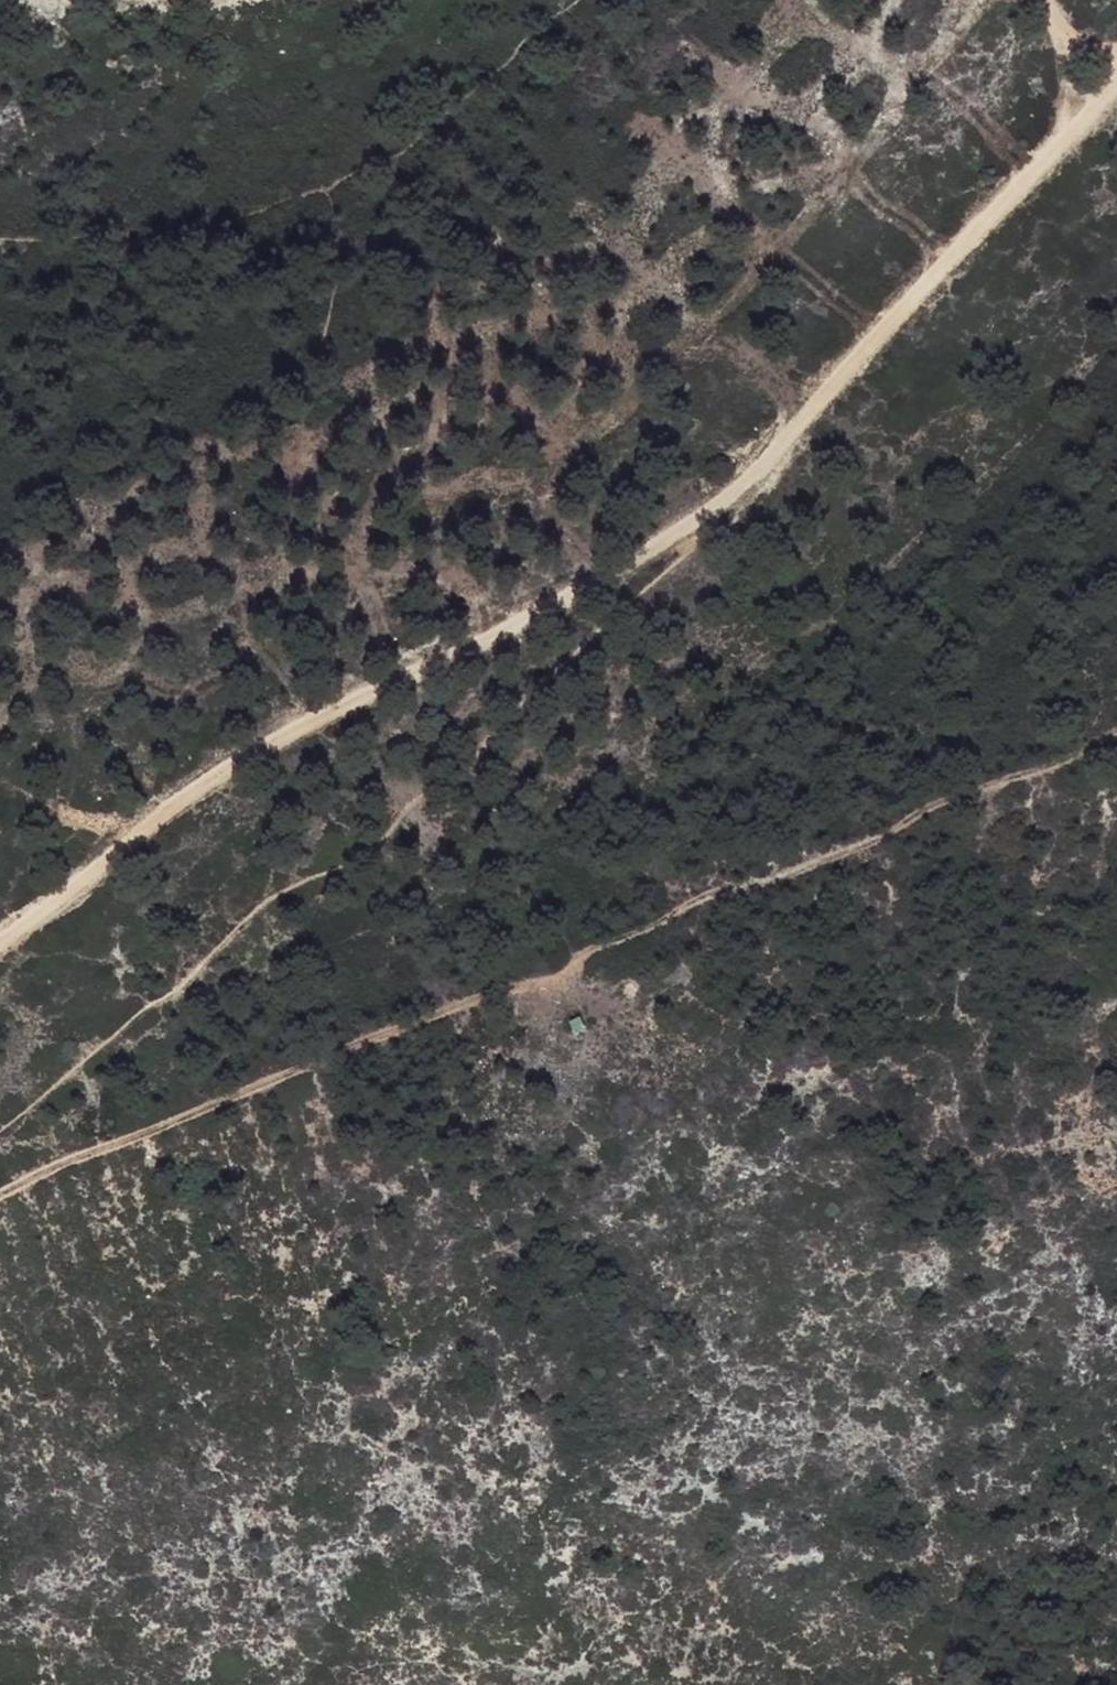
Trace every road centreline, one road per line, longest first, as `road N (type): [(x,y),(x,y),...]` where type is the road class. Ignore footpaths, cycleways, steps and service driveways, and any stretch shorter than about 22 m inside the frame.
road 1 (track): [(0,944),(162,818),(329,719),(534,621),(699,521),(864,361),(1116,80)]
road 2 (track): [(0,1199),(259,1083),(549,979),(669,920),(691,901),(772,882),(888,838),(921,812),(1116,734)]
road 3 (track): [(1047,0),(1079,122)]

